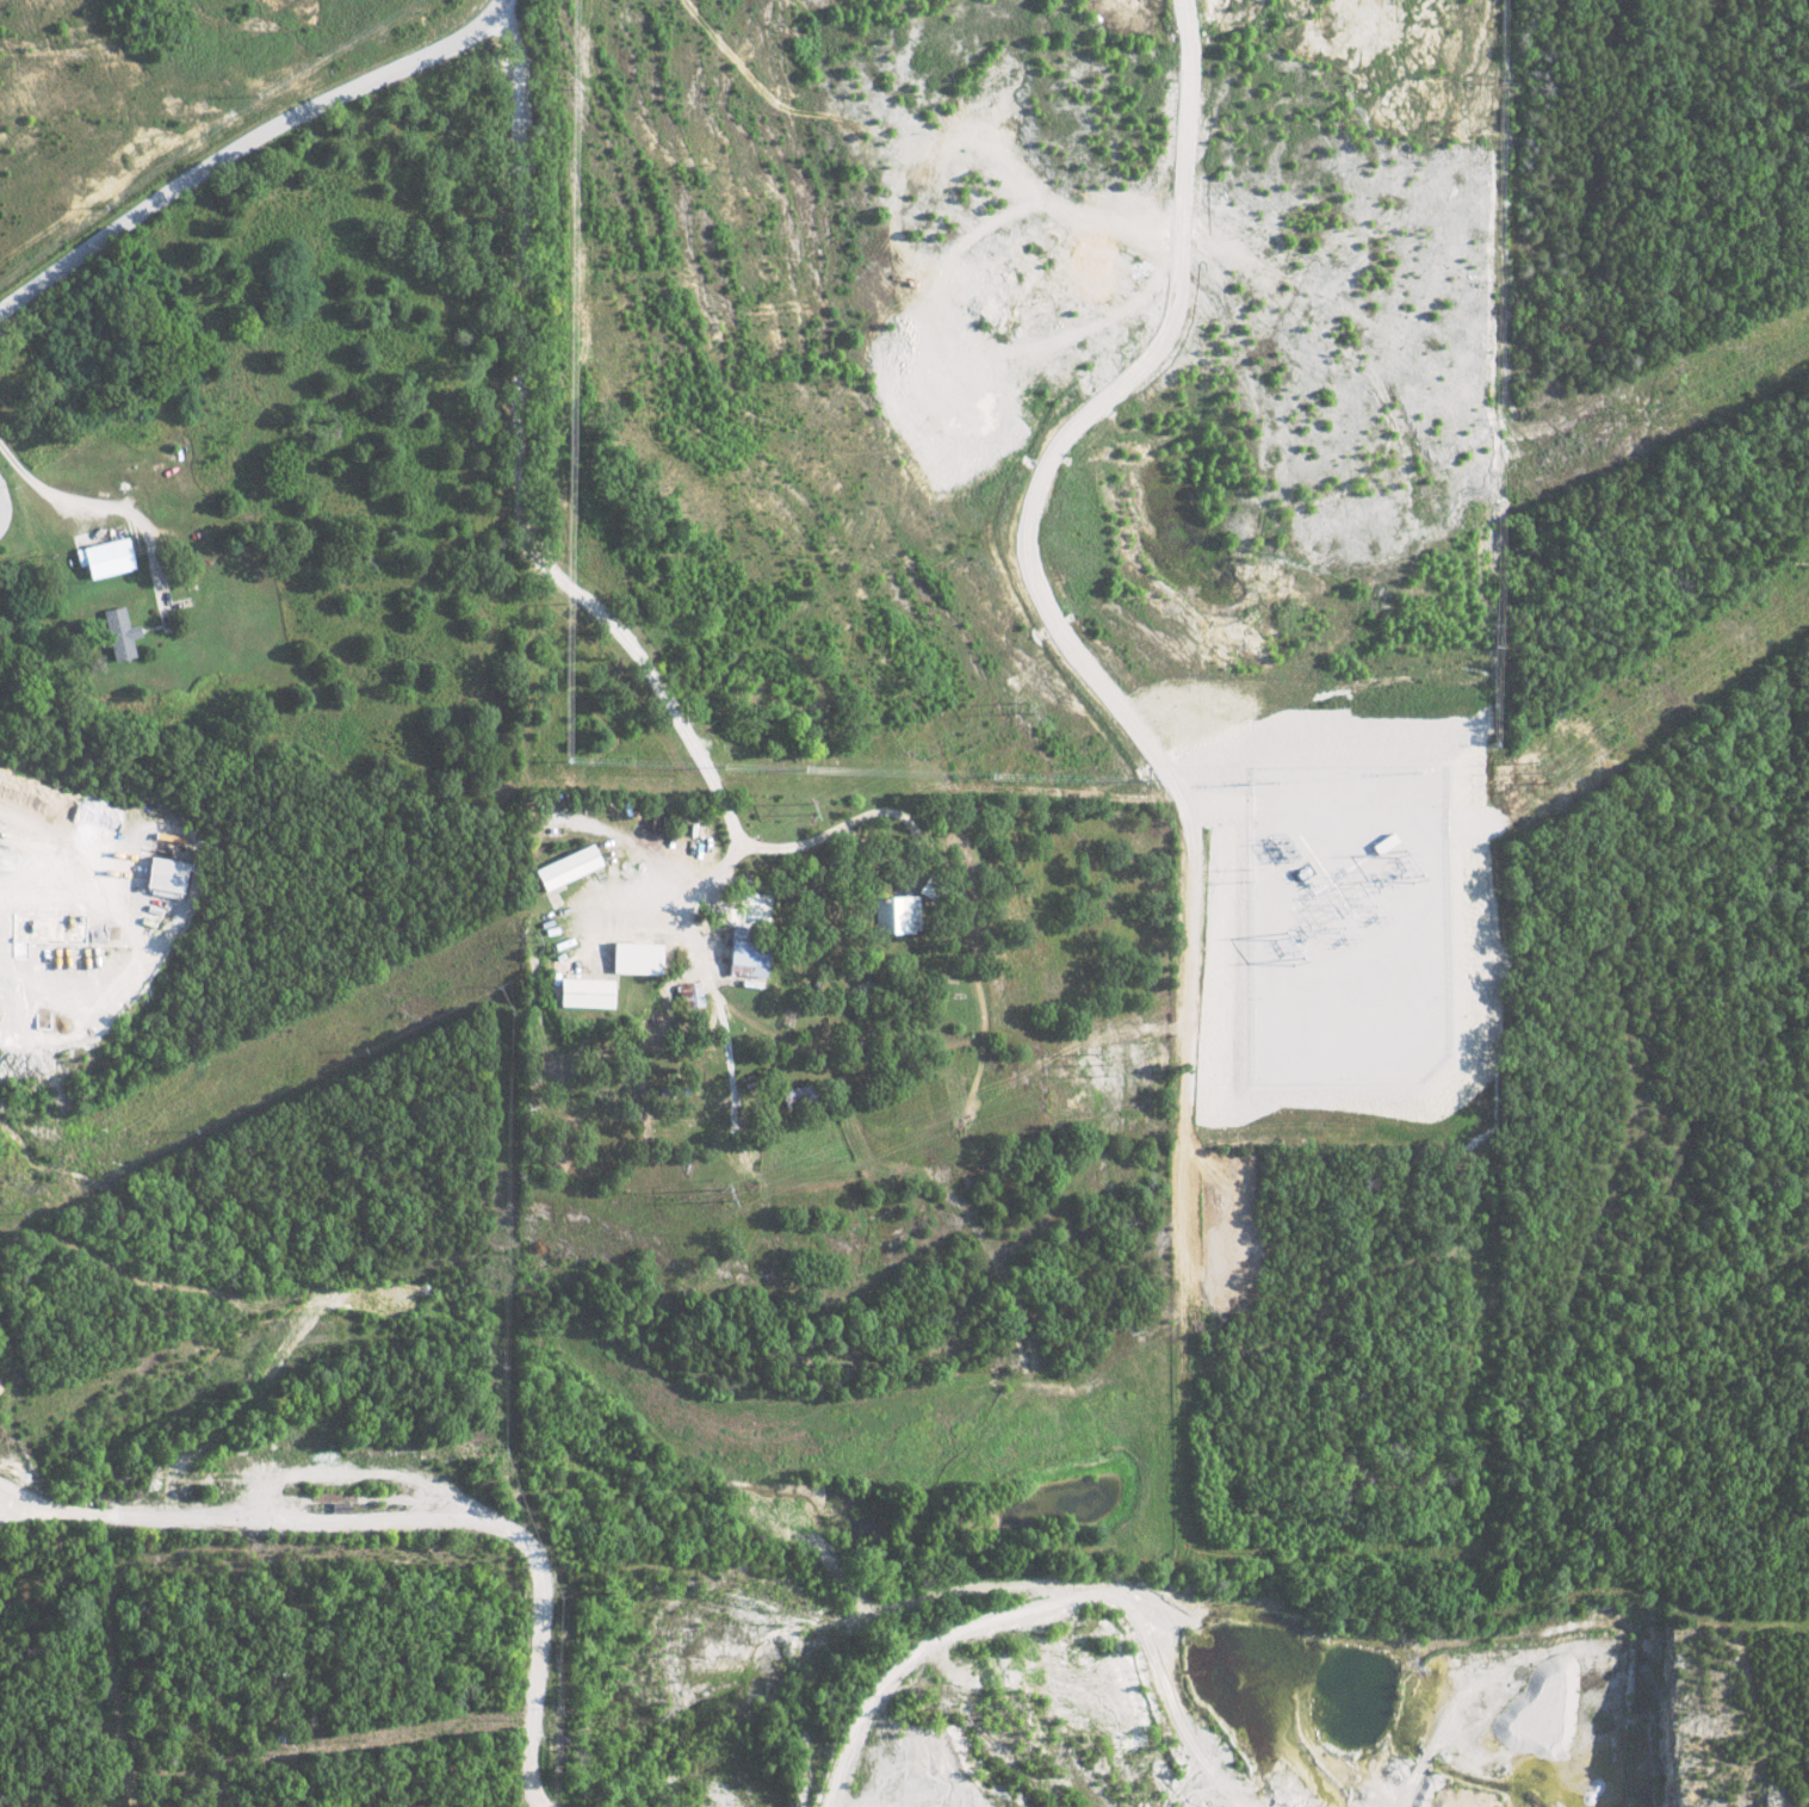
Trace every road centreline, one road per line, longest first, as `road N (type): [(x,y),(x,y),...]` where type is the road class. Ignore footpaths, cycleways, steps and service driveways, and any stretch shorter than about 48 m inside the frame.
road 1 (residential): [(0,1515),(439,1518),(521,1530),(538,1545),(543,1589),(534,1784),(549,1806)]
road 2 (residential): [(0,316),(219,159),(439,48),(478,25),(500,0)]

